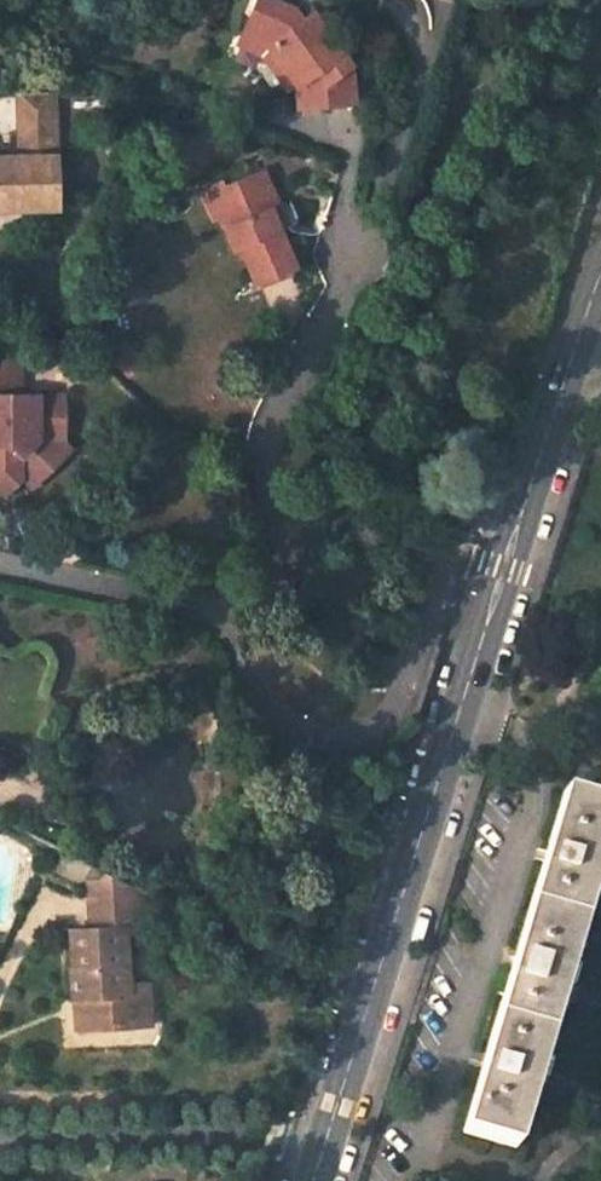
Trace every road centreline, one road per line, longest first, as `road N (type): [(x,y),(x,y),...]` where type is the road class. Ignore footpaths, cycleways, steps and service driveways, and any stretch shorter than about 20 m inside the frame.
road 1 (tertiary): [(521,531),(313,1180)]
road 2 (residential): [(429,18),(362,239),(261,430),(268,539),(234,621)]
road 3 (residential): [(234,621),(247,673),(282,724),(324,741),(364,733),(403,696),(467,531),(521,531)]
road 4 (tertiary): [(600,280),(521,531)]
road 5 (residential): [(0,568),(234,621)]

